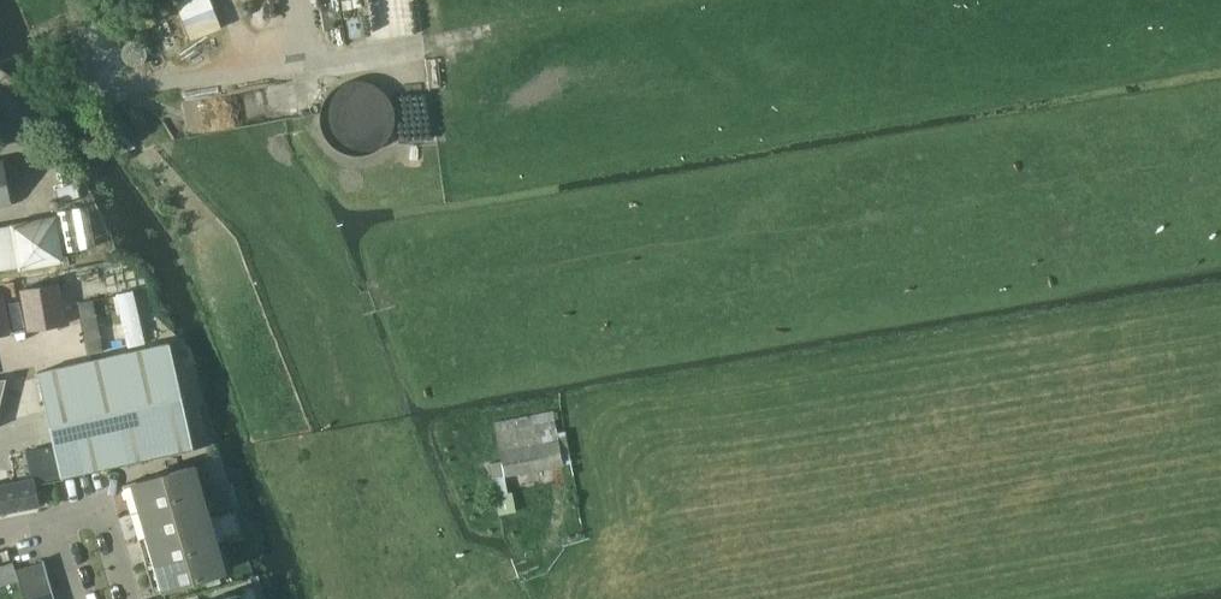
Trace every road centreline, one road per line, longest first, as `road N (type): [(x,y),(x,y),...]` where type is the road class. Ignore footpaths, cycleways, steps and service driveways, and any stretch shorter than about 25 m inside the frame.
road 1 (track): [(433,0),(440,50),(259,70)]
road 2 (unclassified): [(47,523),(103,506),(129,598)]

